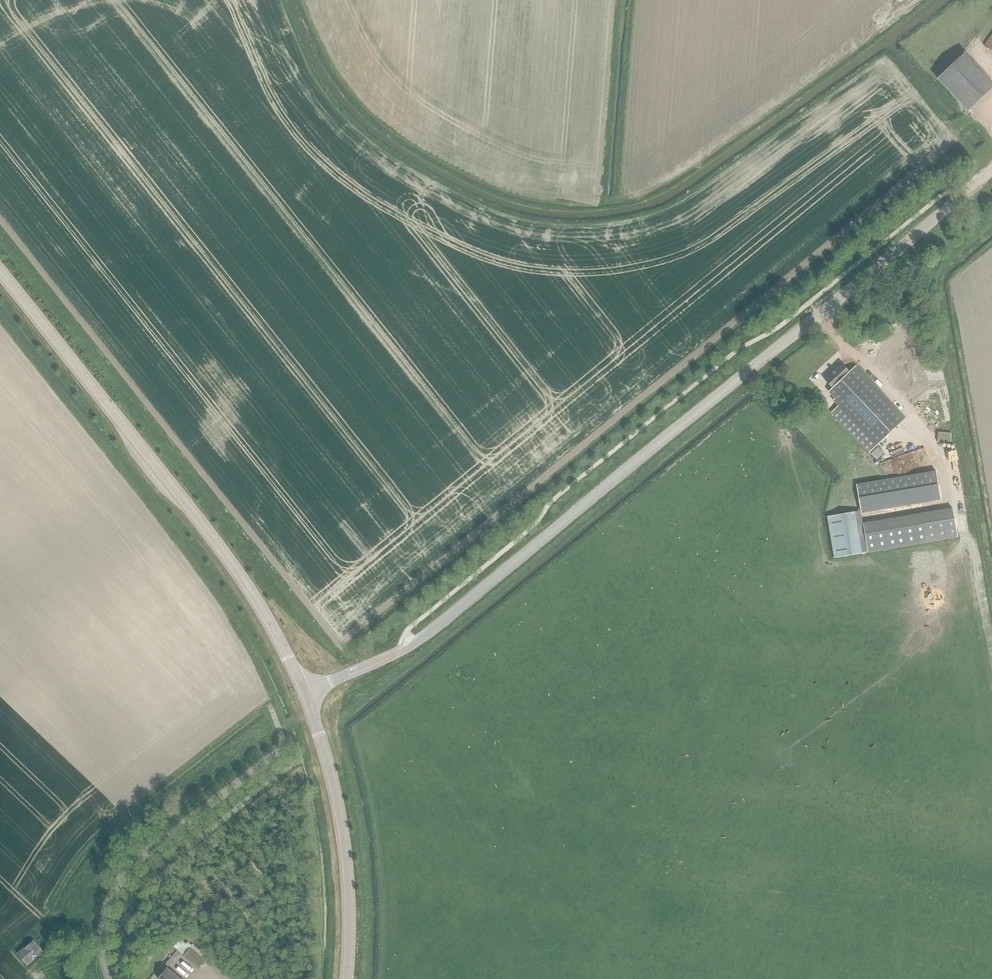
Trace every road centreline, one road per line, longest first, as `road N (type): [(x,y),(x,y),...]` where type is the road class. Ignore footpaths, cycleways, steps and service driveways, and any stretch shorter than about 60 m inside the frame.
road 1 (tertiary): [(306,698),(422,638),(991,171)]
road 2 (secondary): [(306,698),(246,584),(0,271)]
road 3 (unclassified): [(112,978),(101,940),(117,884),(282,745)]
road 4 (tertiary): [(346,978),(352,927),(341,823),(306,698)]

